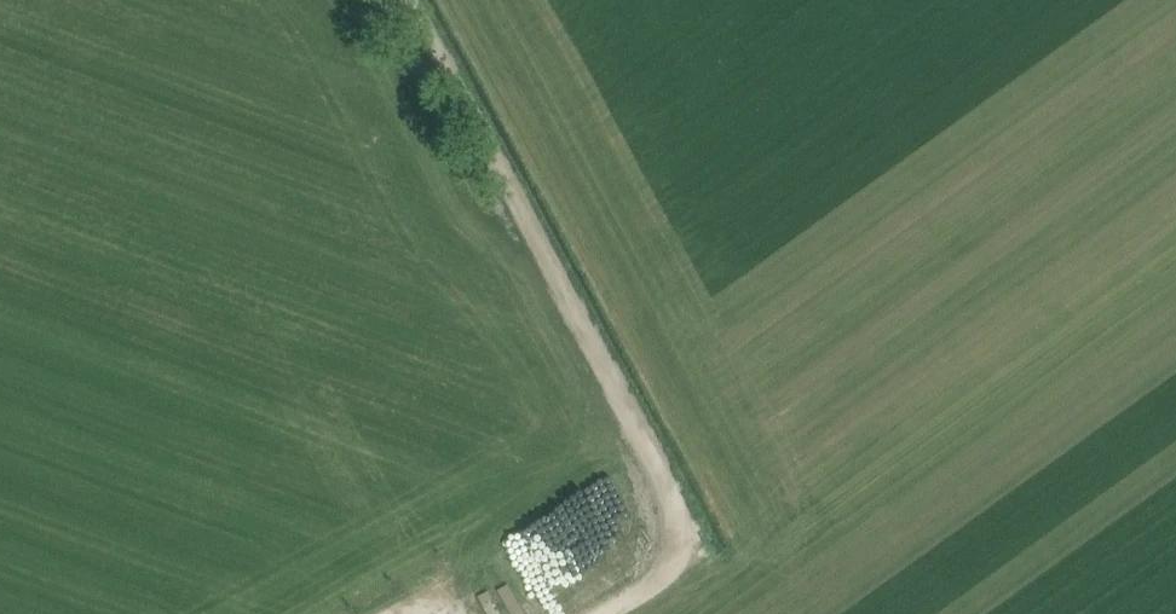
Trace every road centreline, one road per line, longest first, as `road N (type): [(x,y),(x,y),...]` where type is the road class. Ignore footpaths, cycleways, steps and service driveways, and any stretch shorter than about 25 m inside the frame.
road 1 (track): [(670,499),(546,237),(405,0)]

